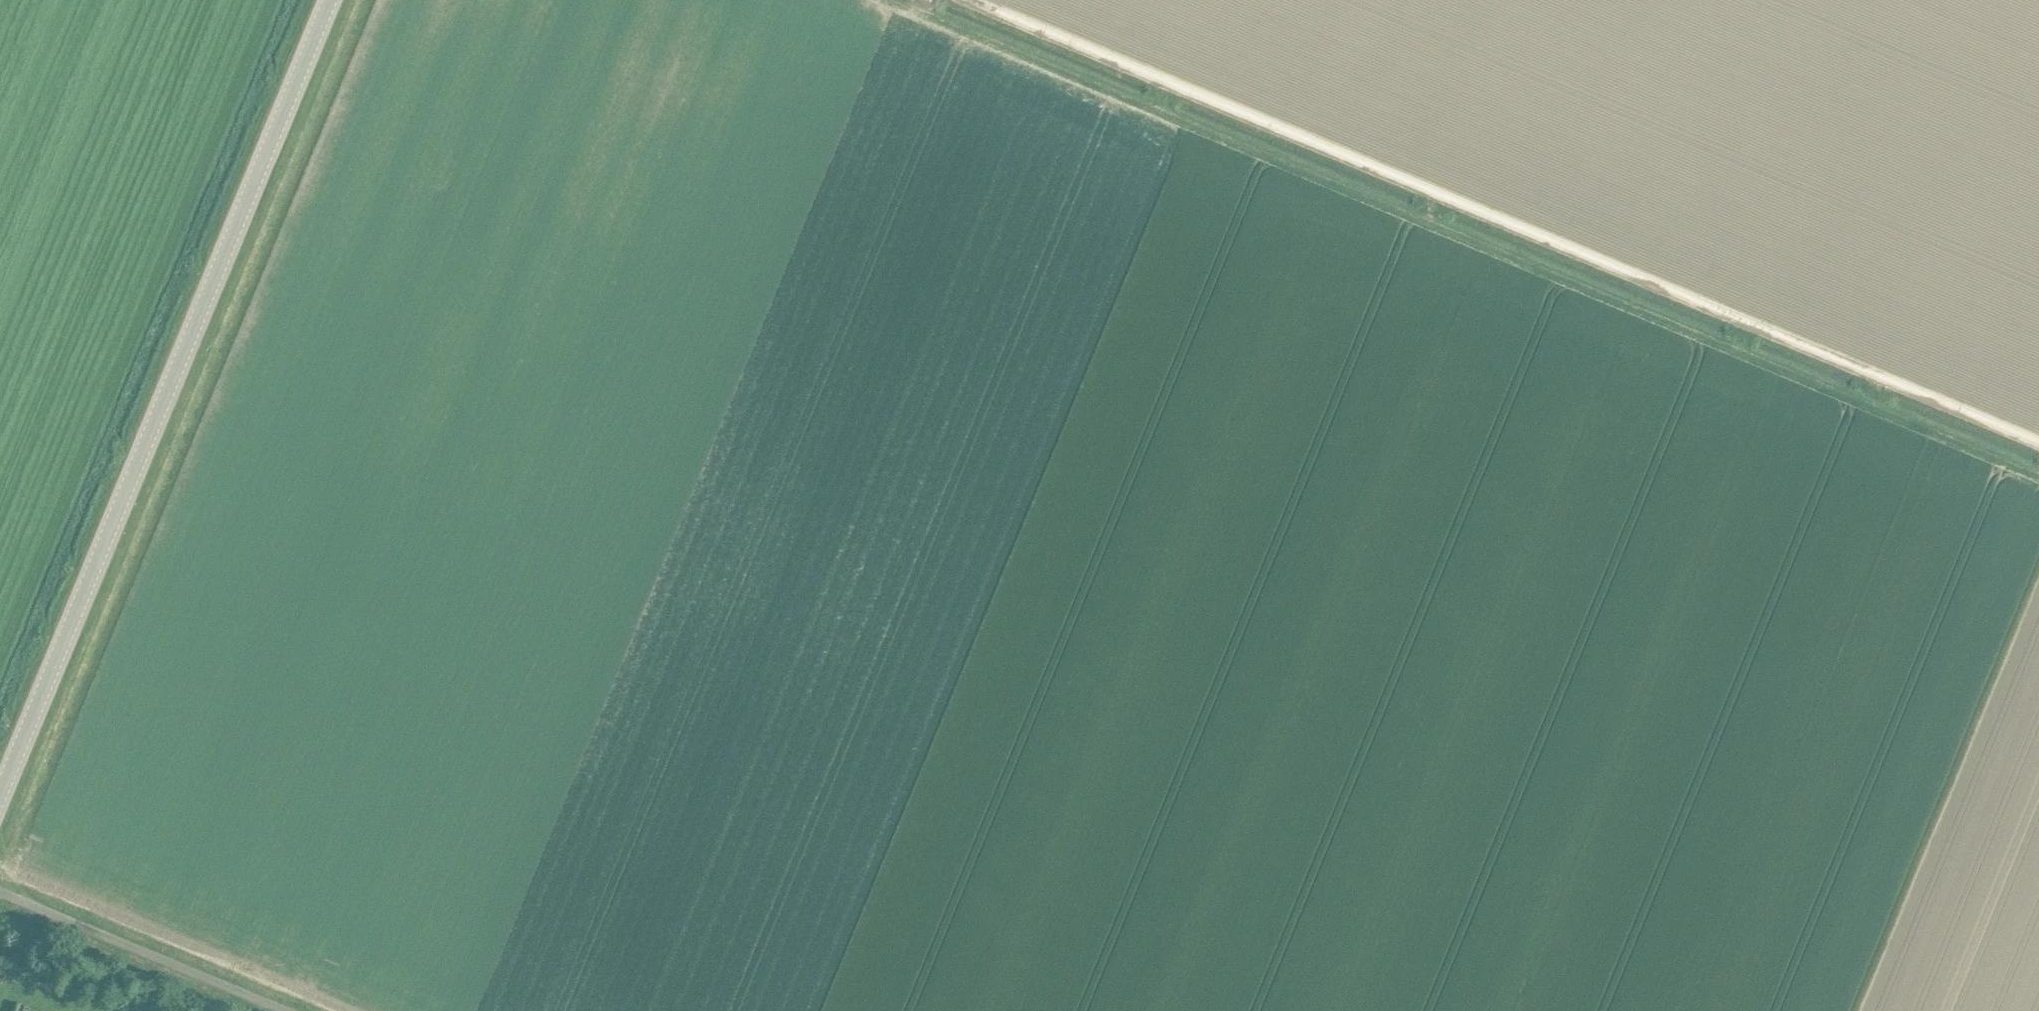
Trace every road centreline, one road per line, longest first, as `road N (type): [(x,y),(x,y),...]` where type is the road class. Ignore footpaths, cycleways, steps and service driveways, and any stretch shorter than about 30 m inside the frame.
road 1 (secondary): [(0,794),(329,0)]

